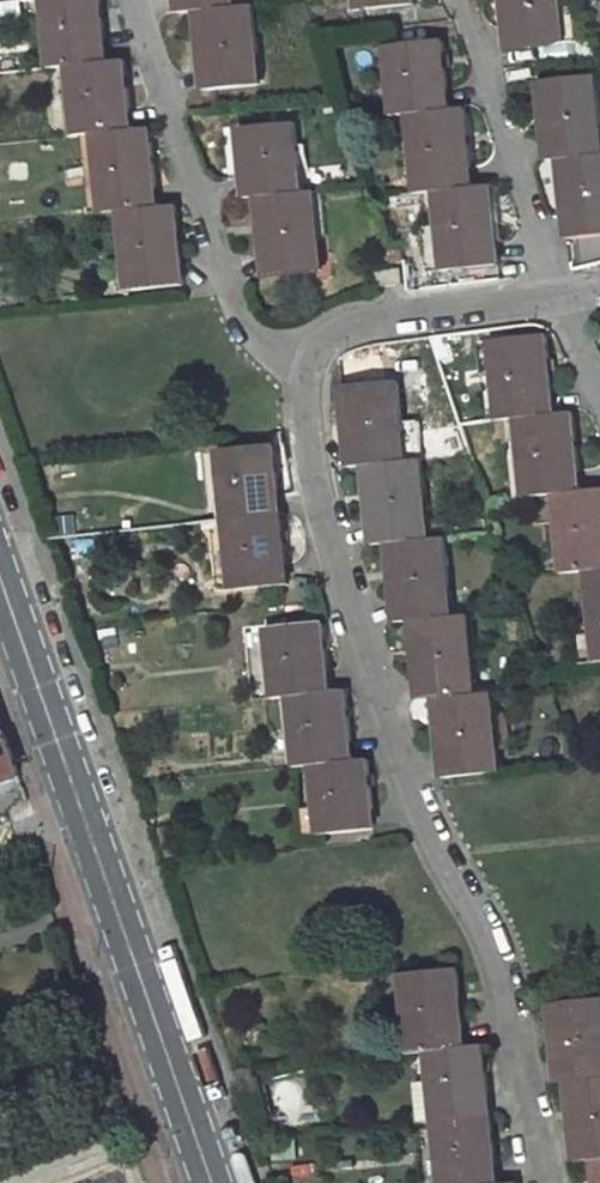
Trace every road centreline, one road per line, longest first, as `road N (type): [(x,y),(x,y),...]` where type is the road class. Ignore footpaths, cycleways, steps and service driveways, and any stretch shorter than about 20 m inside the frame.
road 1 (residential): [(301,379),(314,495),(415,807),(496,945),(552,1182)]
road 2 (primary): [(212,1182),(0,588)]
road 3 (residential): [(132,0),(242,320),(301,379)]
road 4 (residential): [(468,0),(560,305)]
road 5 (residential): [(560,305),(345,326),(301,379)]

